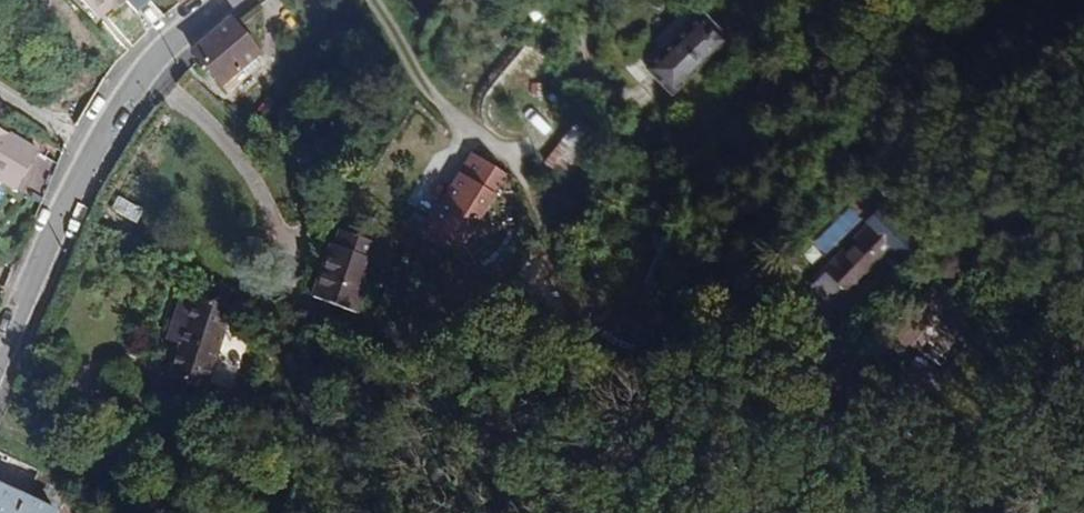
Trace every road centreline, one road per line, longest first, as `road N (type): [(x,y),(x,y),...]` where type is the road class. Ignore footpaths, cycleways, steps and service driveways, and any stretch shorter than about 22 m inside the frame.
road 1 (track): [(1083,191),(984,249),(779,512)]
road 2 (residential): [(226,0),(173,41),(119,107),(0,359)]

